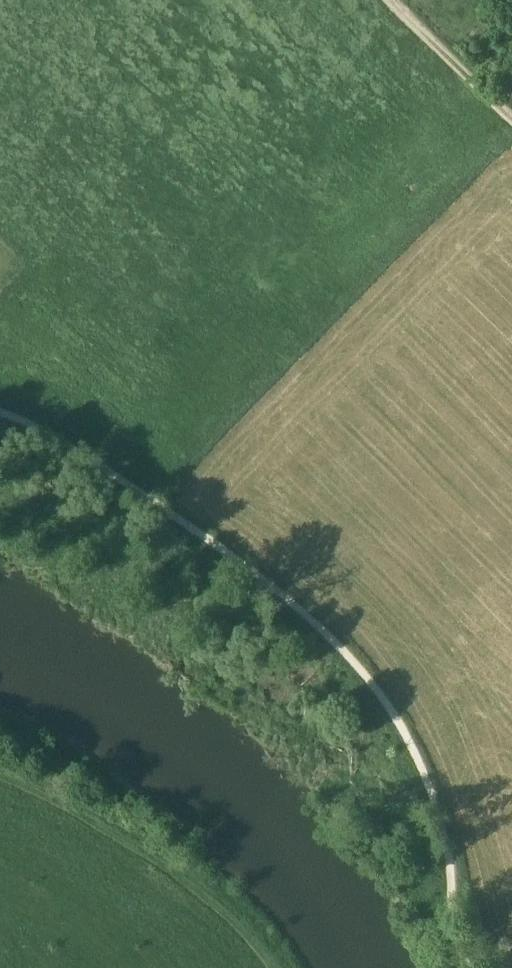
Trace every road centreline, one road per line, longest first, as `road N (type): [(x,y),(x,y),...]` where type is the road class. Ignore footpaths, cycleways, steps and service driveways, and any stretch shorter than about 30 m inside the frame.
road 1 (track): [(0,413),(53,435),(202,535),(352,661),(403,728),(425,775),(446,841),(468,967)]
road 2 (track): [(275,967),(220,901),(144,838),(33,771),(0,763)]
road 3 (track): [(391,0),(511,118)]

